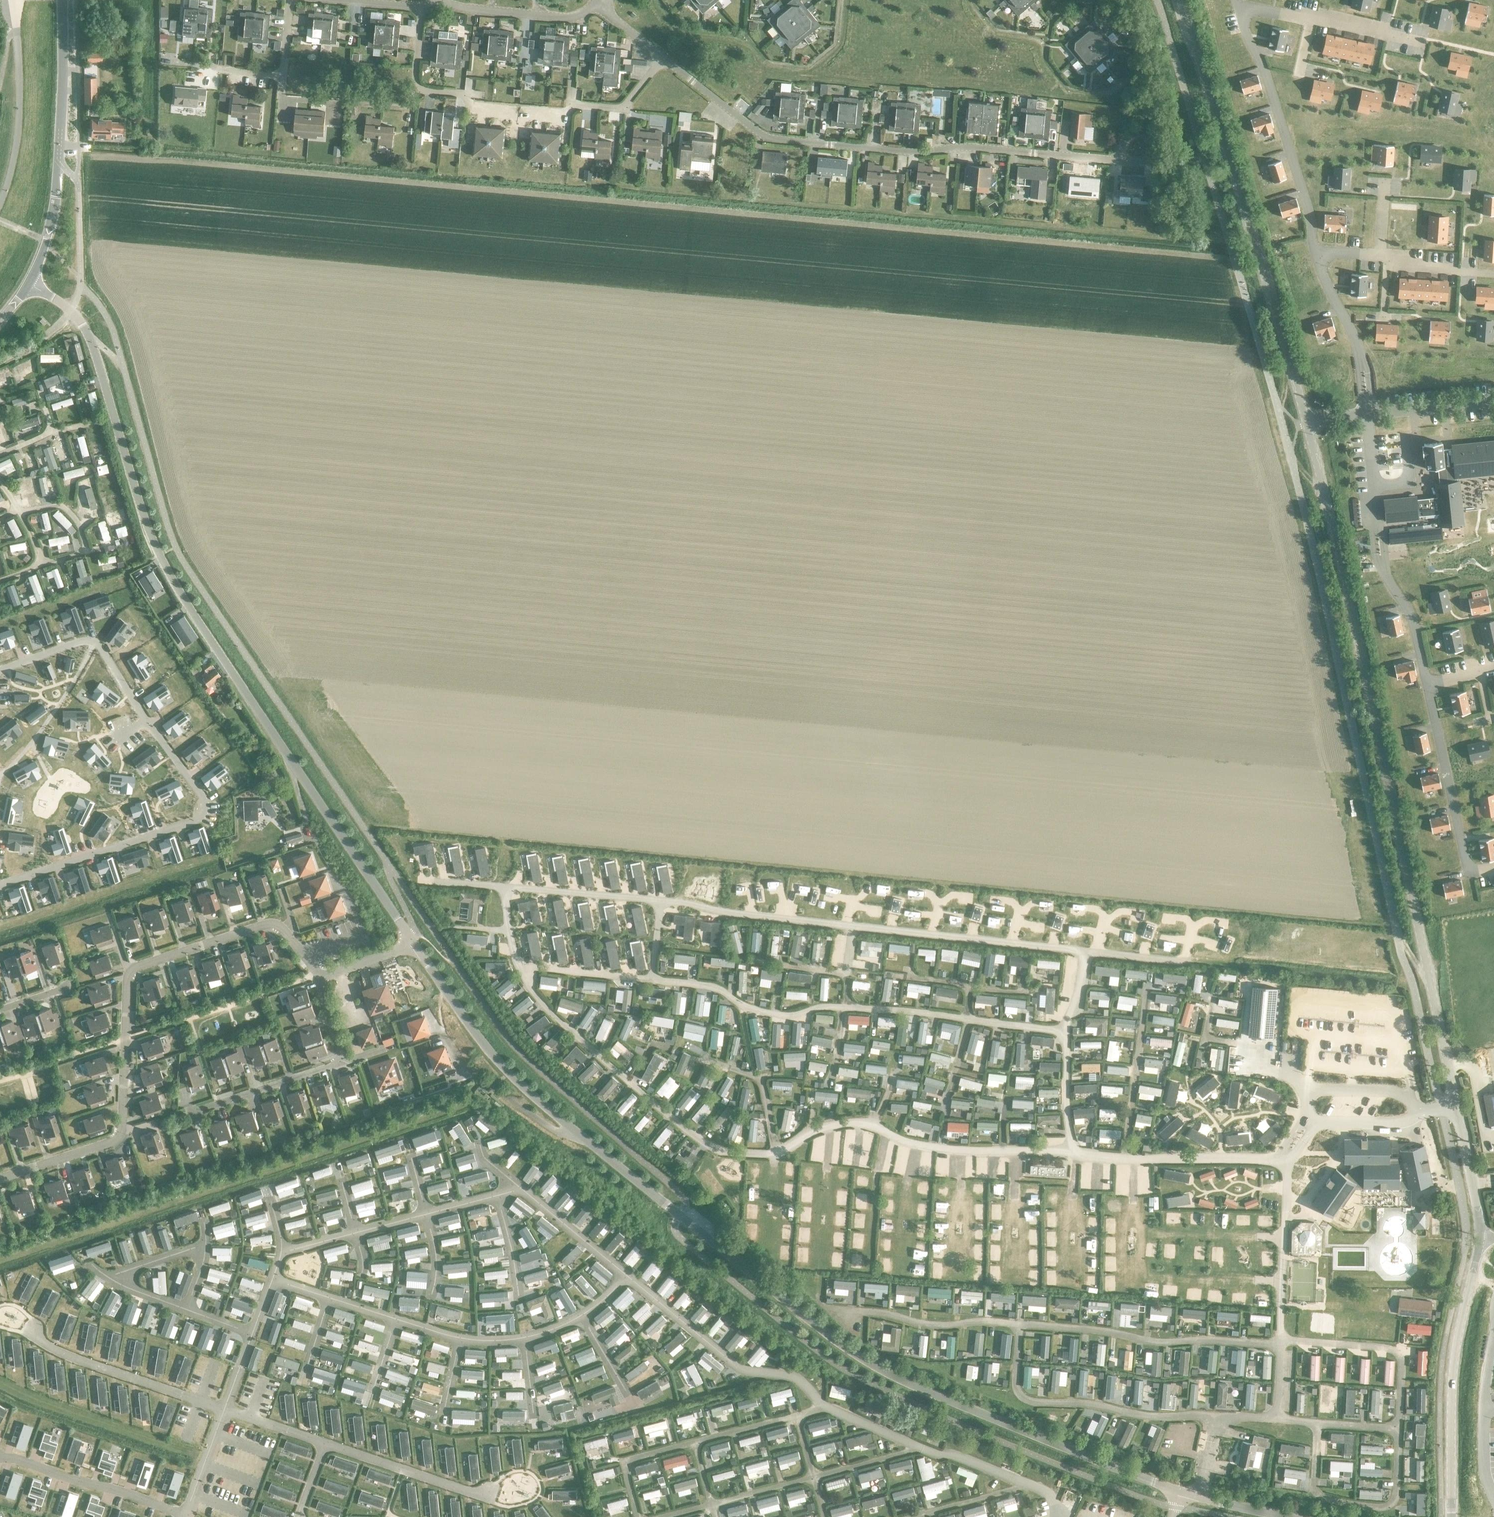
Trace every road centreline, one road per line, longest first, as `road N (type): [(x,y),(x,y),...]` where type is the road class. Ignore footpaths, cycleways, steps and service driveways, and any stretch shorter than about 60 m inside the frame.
road 1 (unclassified): [(1279,1516),(1153,1485),(859,1357),(509,1075),(460,1013),(184,600),(143,511),(91,343),(69,313),(26,280)]
road 2 (tertiary): [(1480,1241),(1305,423),(1179,0)]
road 3 (residential): [(1118,159),(973,148),(911,154),(769,139),(598,0)]
road 4 (tertiary): [(26,280),(60,160),(63,0)]
road 5 (tertiary): [(1452,1516),(1453,1374),(1480,1241)]

